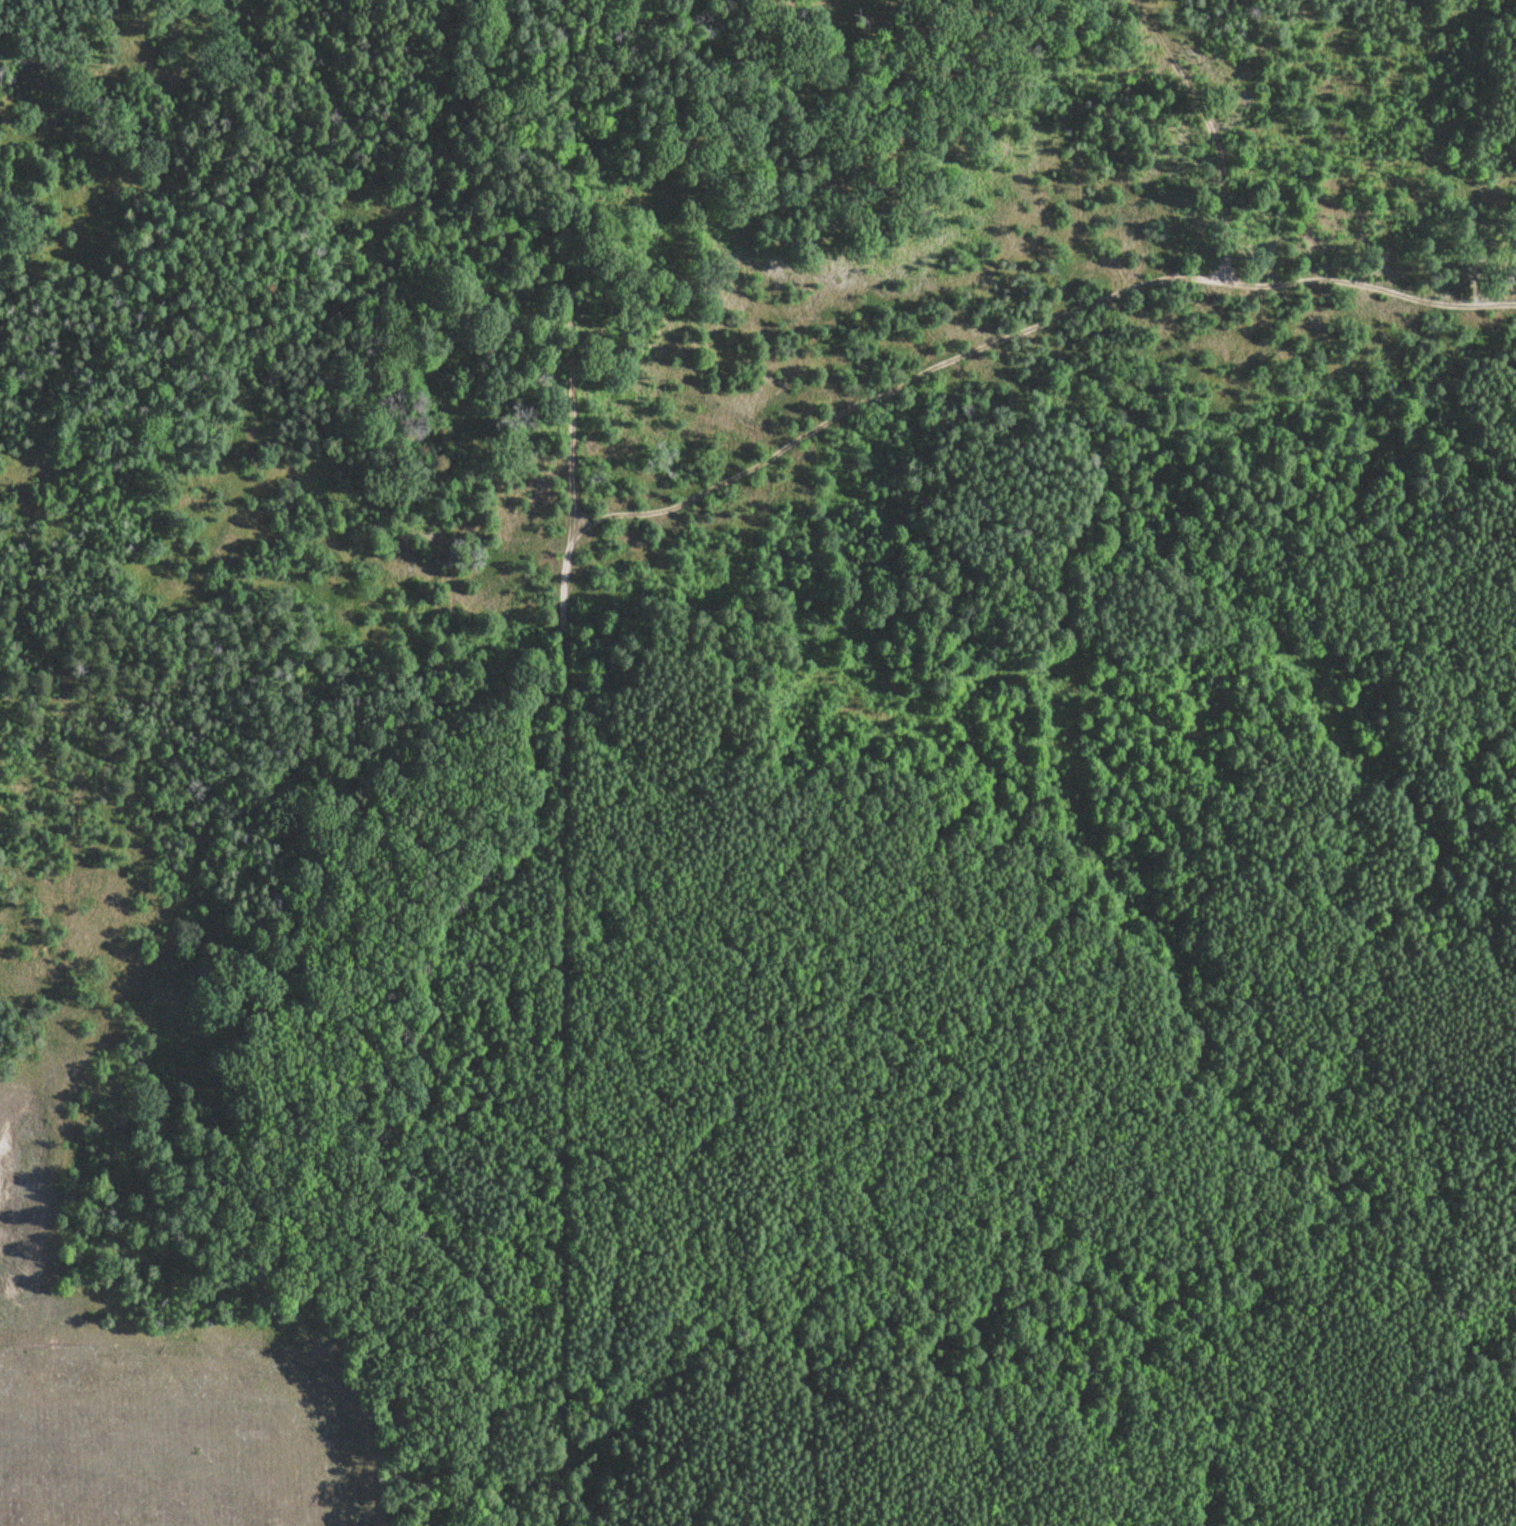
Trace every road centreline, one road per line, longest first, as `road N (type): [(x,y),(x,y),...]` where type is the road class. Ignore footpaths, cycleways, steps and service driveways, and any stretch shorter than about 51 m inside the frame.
road 1 (track): [(565,1525),(570,0)]
road 2 (track): [(574,540),(603,518),(687,506),(950,360),(1153,283),(1341,282),(1449,309),(1515,308)]

